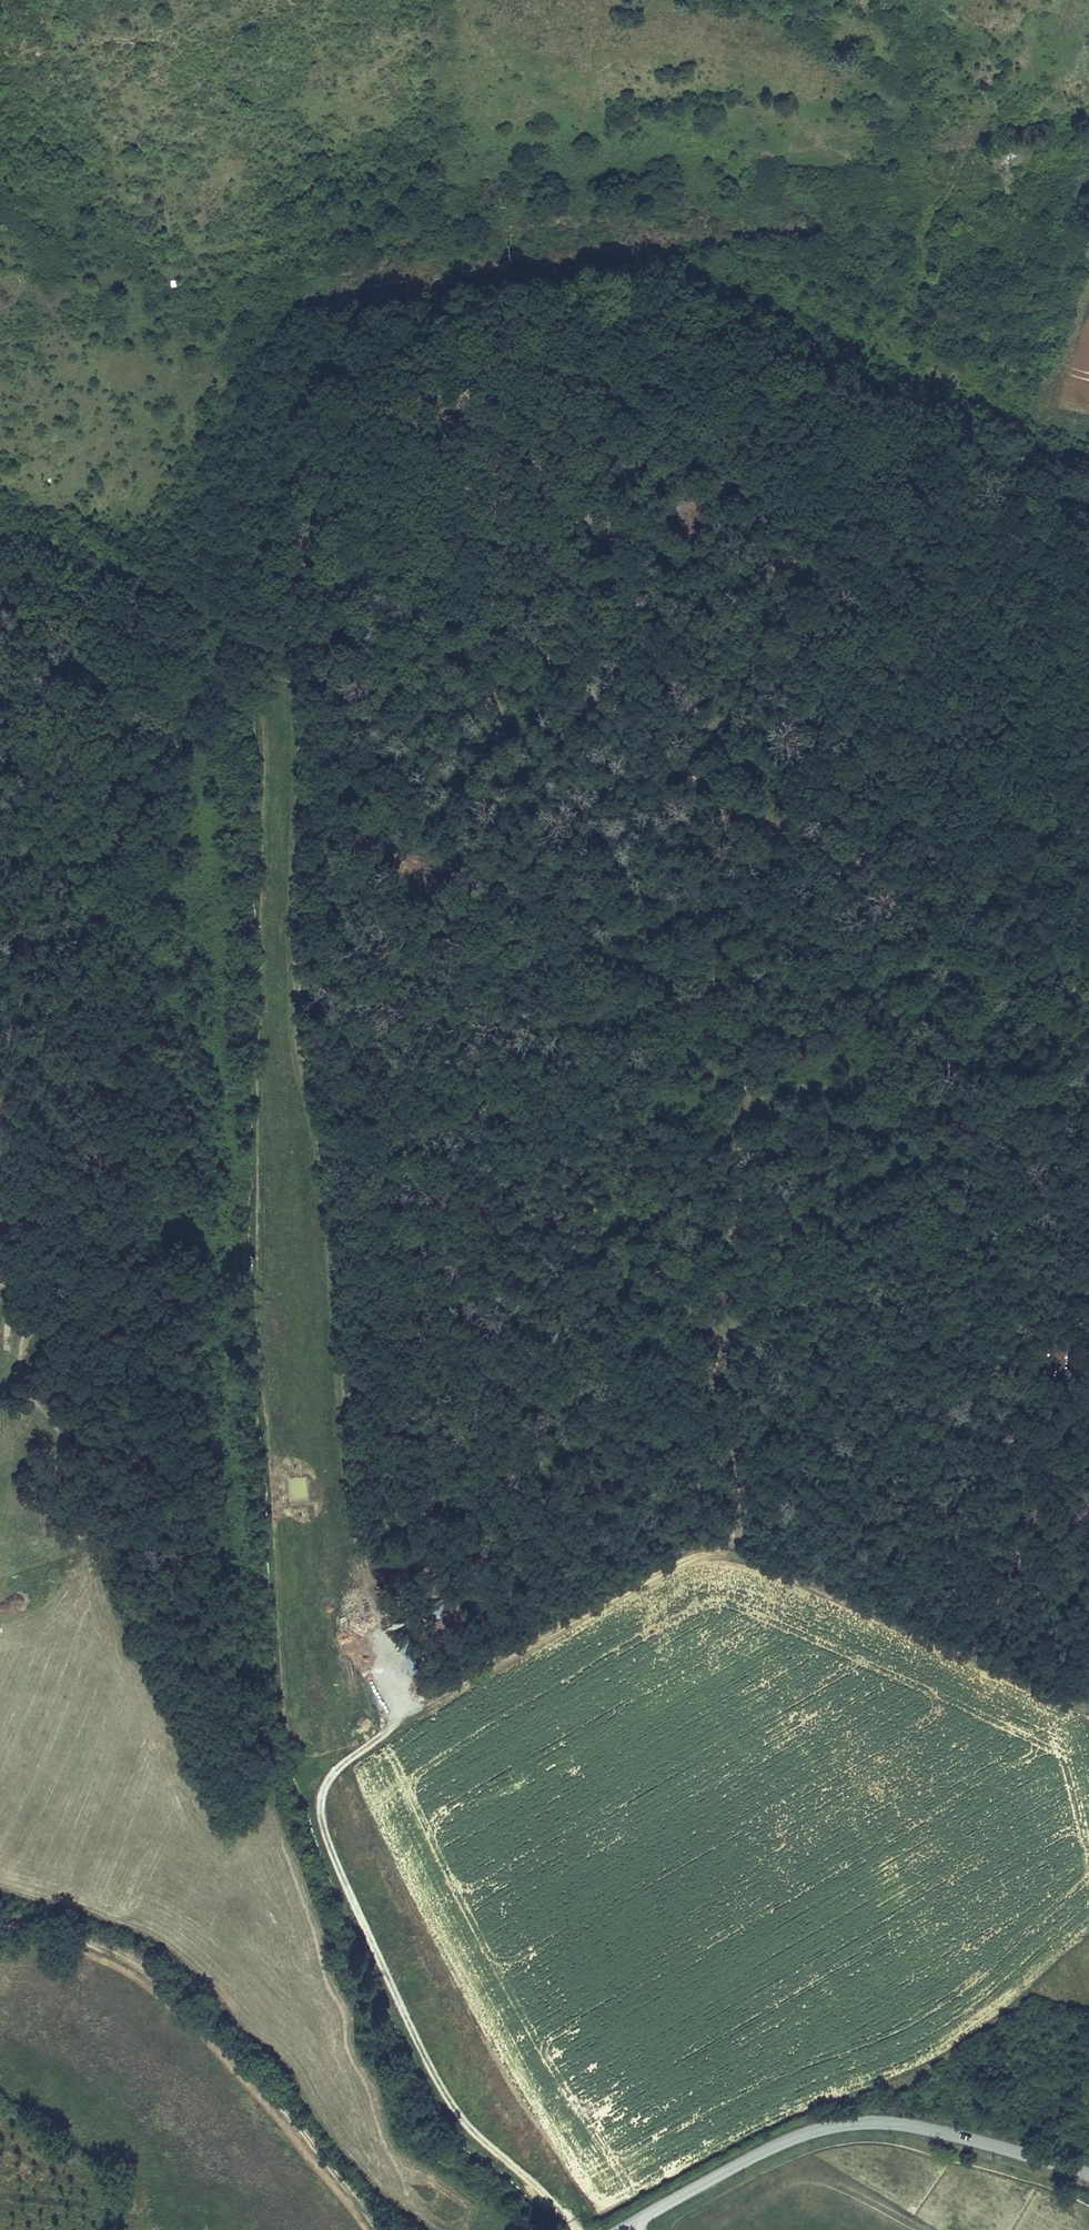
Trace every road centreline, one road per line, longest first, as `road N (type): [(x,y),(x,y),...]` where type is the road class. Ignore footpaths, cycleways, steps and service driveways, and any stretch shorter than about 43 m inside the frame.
road 1 (track): [(379,2229),(224,2047),(164,1990),(110,1957),(0,1923)]
road 2 (tertiary): [(621,2229),(787,2141),(863,2123),(932,2131),(1088,2175)]

